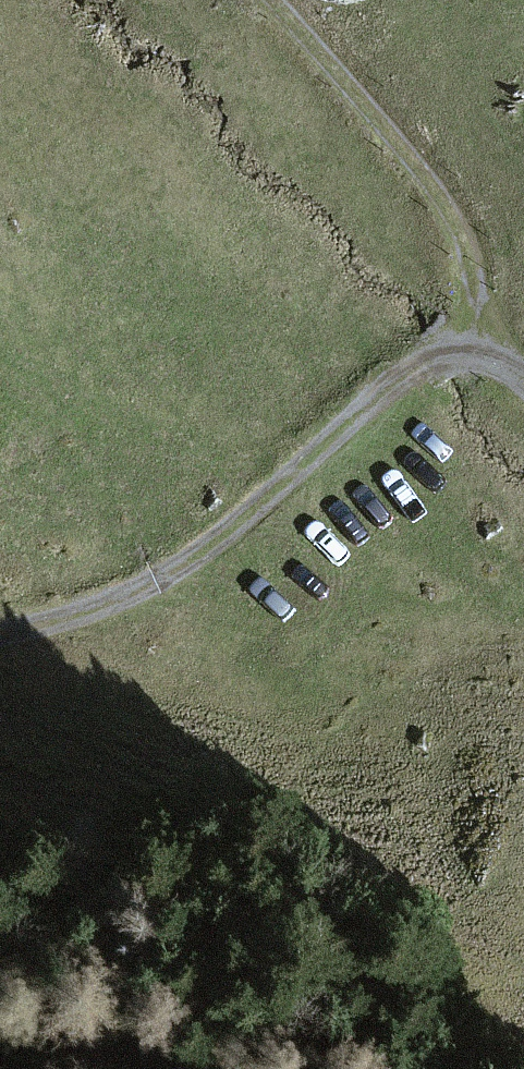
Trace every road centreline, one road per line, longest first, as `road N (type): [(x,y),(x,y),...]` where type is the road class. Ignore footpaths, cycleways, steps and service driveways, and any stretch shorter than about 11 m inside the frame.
road 1 (track): [(475,355),(444,354),(418,365),(256,508),(160,580),(107,605),(0,633)]
road 2 (track): [(293,22),(440,194),(471,268),(475,355)]
road 3 (track): [(0,1044),(133,1068)]

